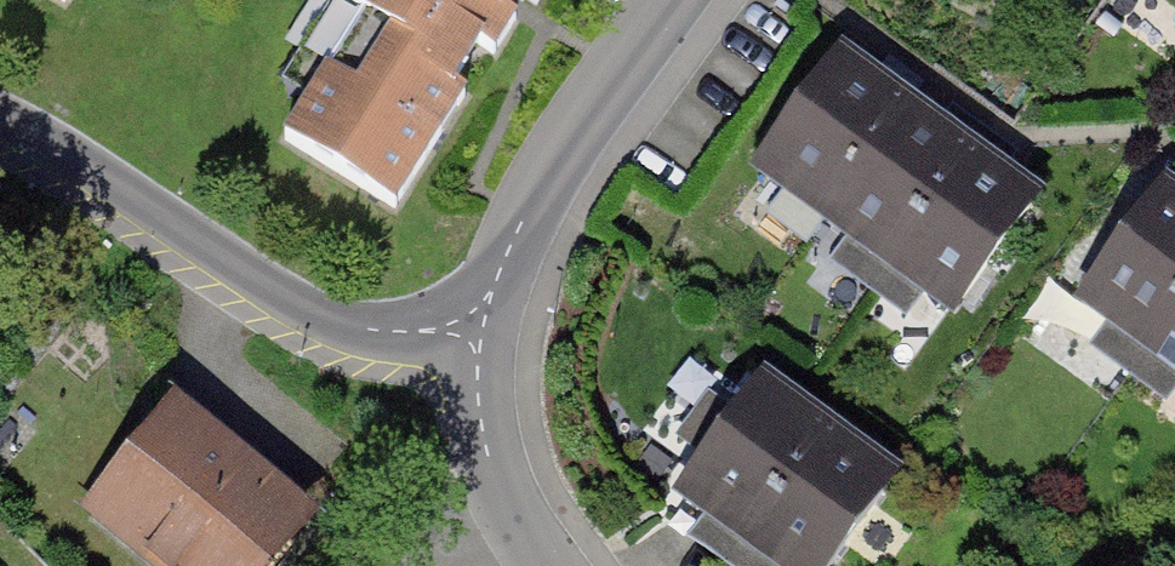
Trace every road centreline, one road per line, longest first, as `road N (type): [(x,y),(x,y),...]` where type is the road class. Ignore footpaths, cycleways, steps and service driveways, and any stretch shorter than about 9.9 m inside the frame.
road 1 (residential): [(0,118),(107,176),(291,300),(353,328),(469,327)]
road 2 (residential): [(469,327),(546,174),(666,0)]
road 3 (residential): [(469,327),(486,446),(507,510),(549,565)]

